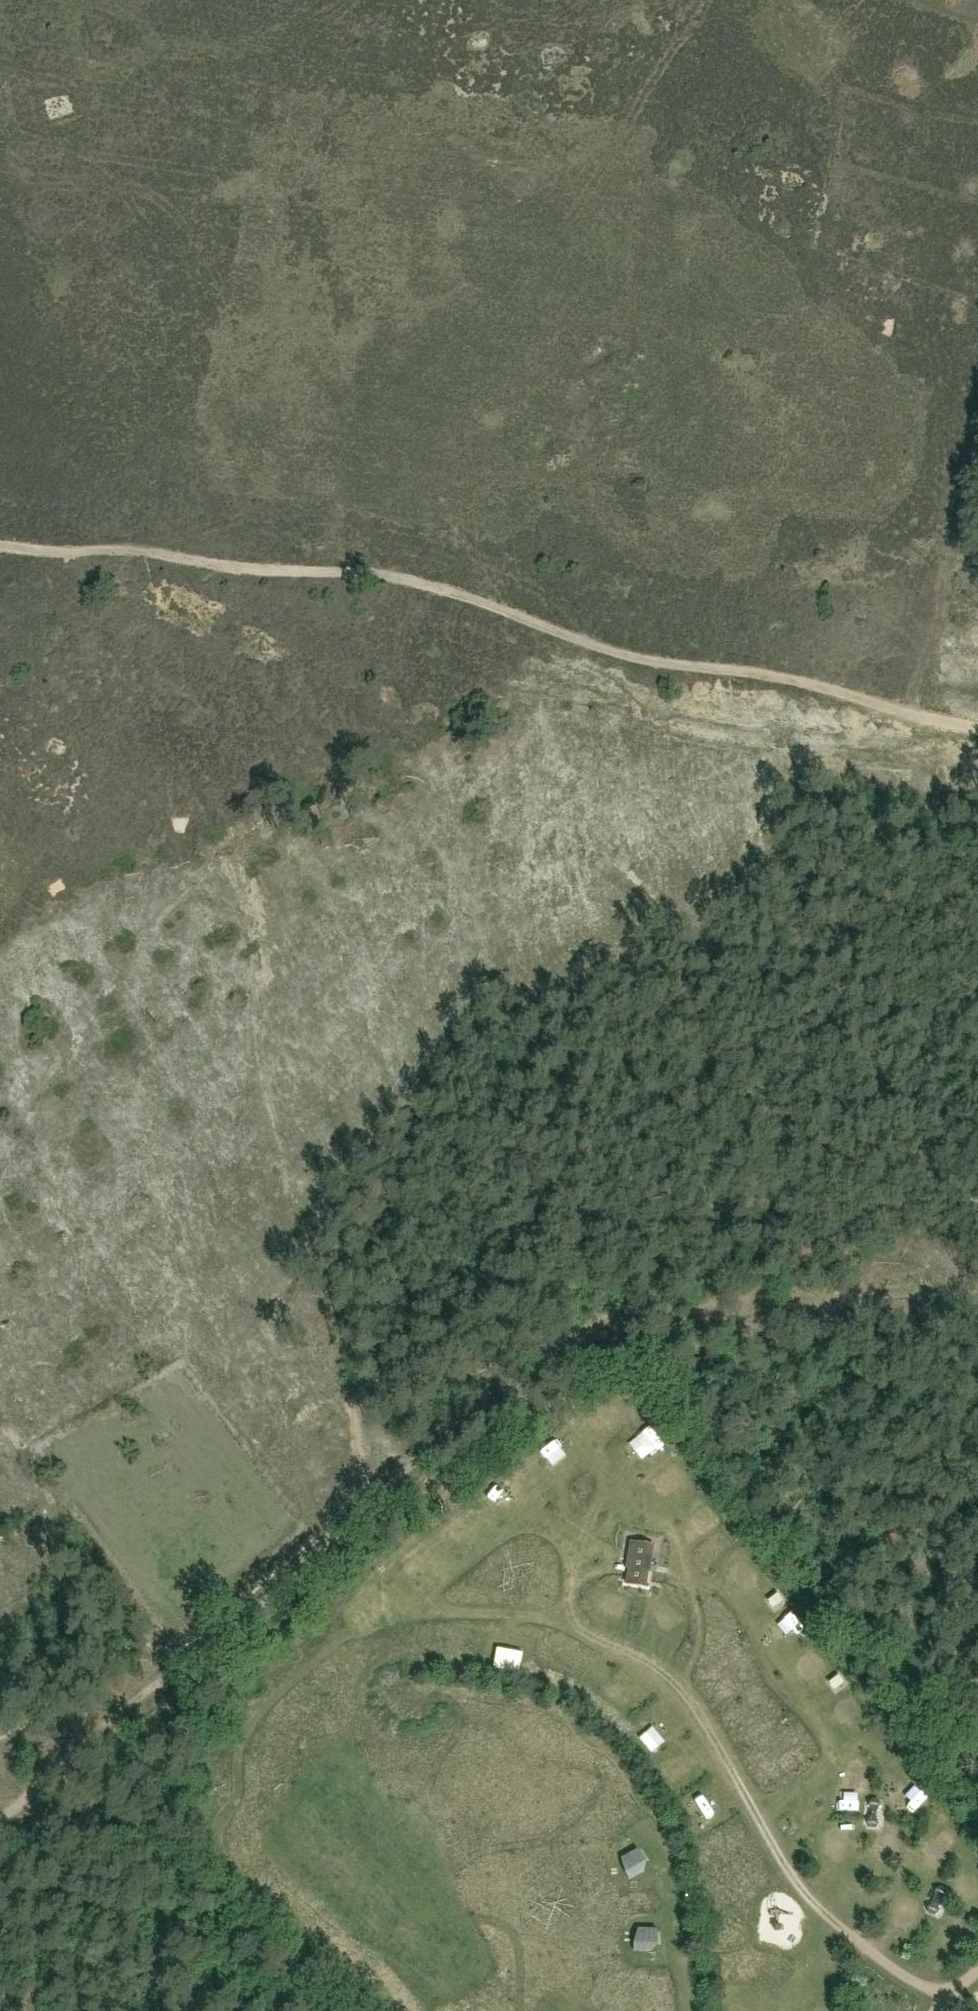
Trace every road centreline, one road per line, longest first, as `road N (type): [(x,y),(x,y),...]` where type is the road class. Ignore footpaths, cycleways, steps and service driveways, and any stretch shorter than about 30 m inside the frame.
road 1 (track): [(0,1817),(410,1472),(546,1368),(621,1335),(977,1296)]
road 2 (track): [(951,1994),(903,1976),(807,1898),(693,1703),(658,1664),(601,1638)]

